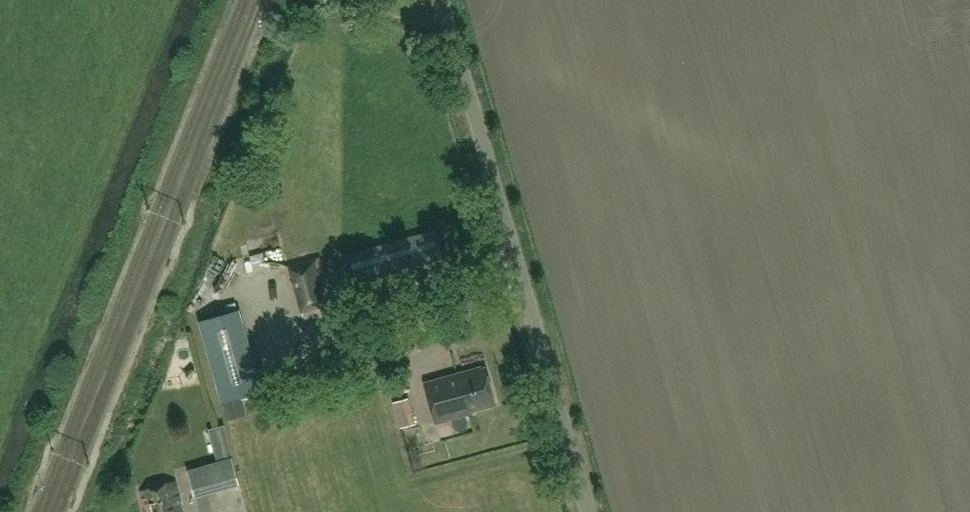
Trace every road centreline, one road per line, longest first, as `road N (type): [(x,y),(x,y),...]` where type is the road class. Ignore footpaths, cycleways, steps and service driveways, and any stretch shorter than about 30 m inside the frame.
road 1 (unclassified): [(590,511),(444,0)]

